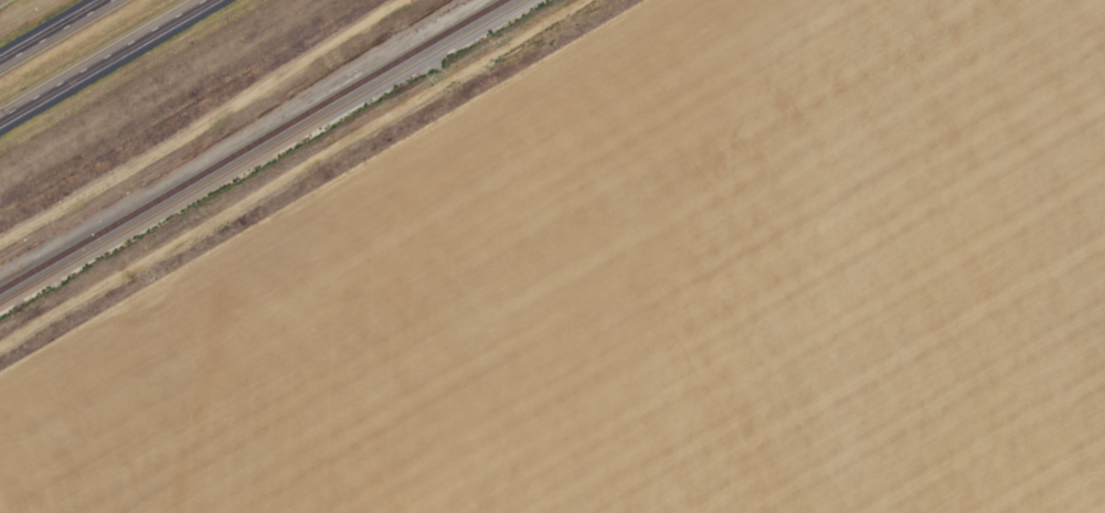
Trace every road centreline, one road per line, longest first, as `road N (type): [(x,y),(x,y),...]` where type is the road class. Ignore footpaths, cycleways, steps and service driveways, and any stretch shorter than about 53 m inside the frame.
road 1 (trunk): [(0,122),(211,0)]
road 2 (trunk): [(108,0),(0,62)]

